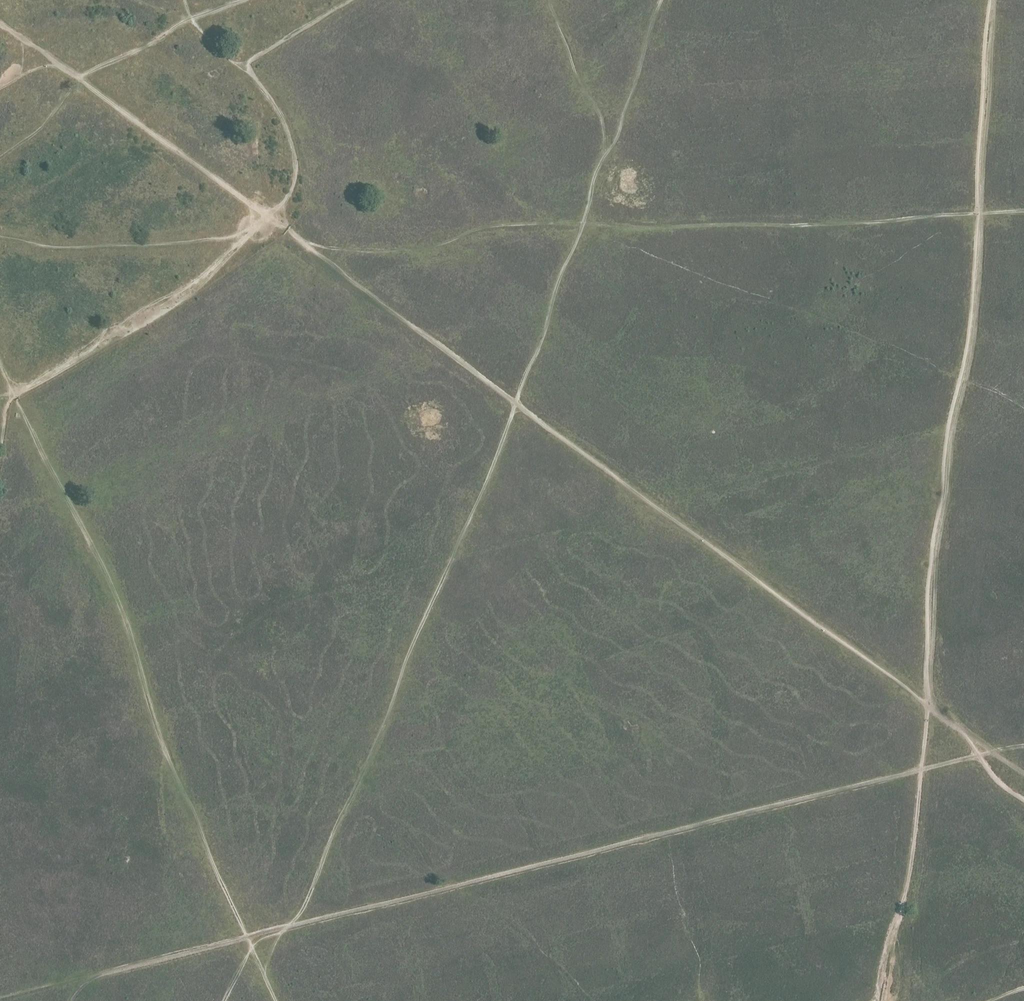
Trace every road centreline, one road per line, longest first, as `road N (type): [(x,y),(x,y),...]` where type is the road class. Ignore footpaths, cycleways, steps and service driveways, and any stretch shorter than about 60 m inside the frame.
road 1 (track): [(922,771),(980,213),(990,0)]

